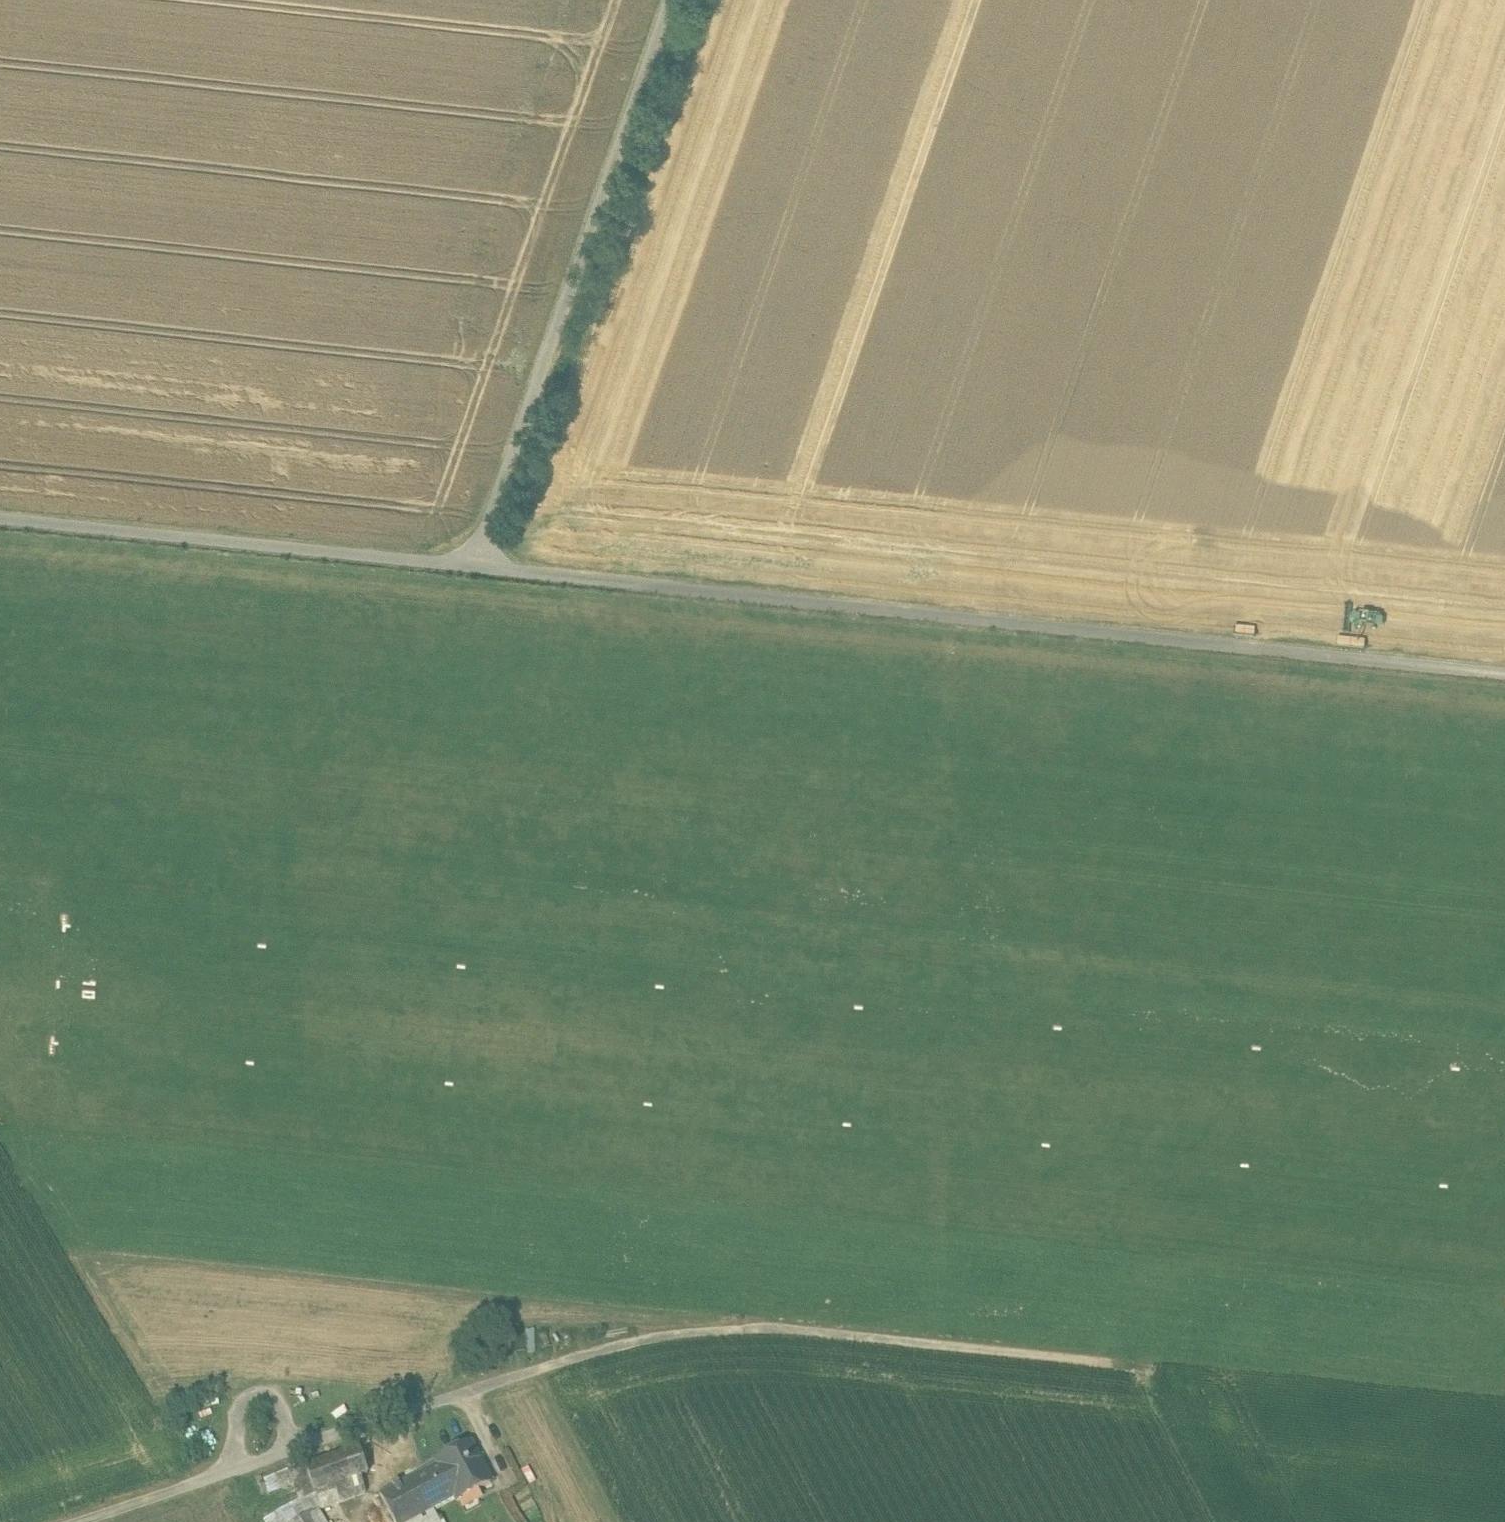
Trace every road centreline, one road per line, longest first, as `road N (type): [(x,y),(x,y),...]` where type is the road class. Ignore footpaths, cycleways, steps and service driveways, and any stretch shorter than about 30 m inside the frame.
road 1 (track): [(1504,674),(0,516)]
road 2 (track): [(87,1521),(585,1355),(687,1336),(785,1331),(1108,1364)]
road 3 (track): [(674,0),(480,568)]
road 4 (track): [(463,1396),(498,1467),(500,1489),(483,1521)]

